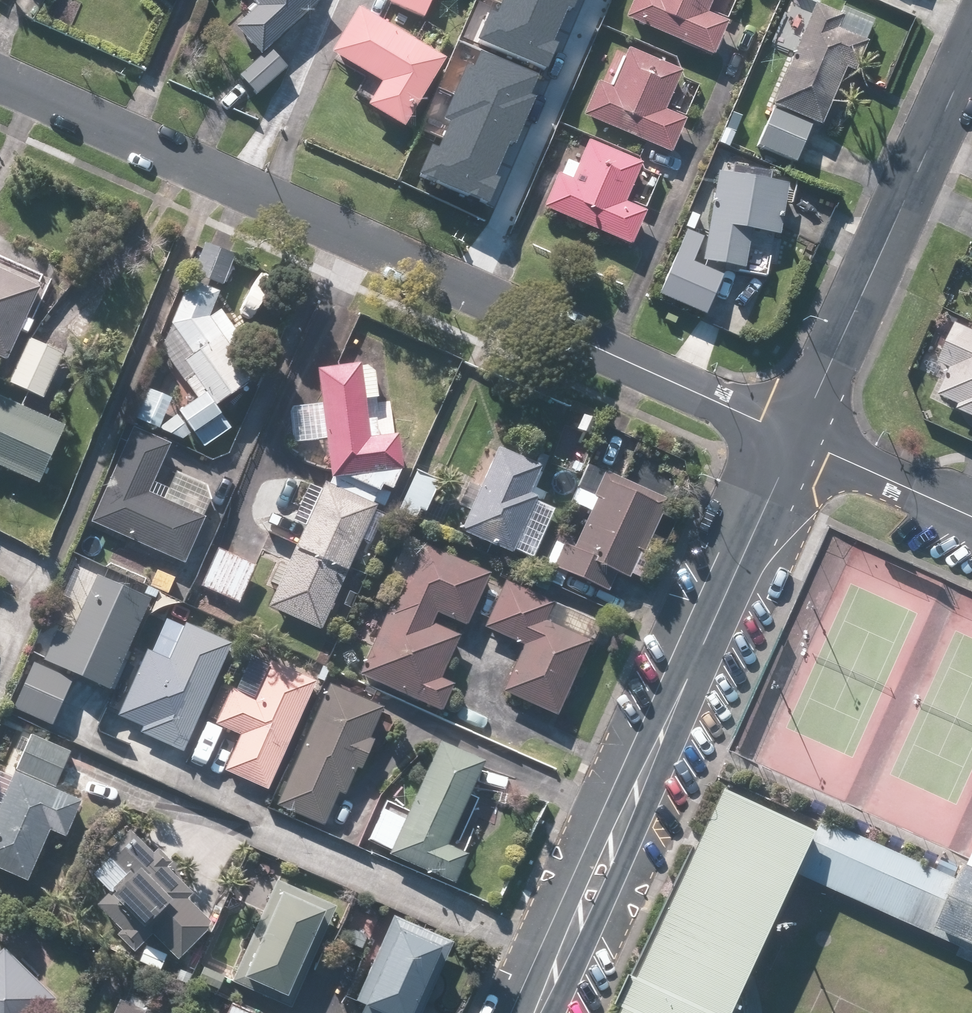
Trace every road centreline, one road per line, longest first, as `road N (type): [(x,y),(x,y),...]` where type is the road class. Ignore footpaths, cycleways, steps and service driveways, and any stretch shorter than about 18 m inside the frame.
road 1 (residential): [(0,81),(795,440)]
road 2 (tertiary): [(538,1012),(795,440)]
road 3 (tertiary): [(795,440),(971,48)]
road 4 (residential): [(795,440),(971,520)]

